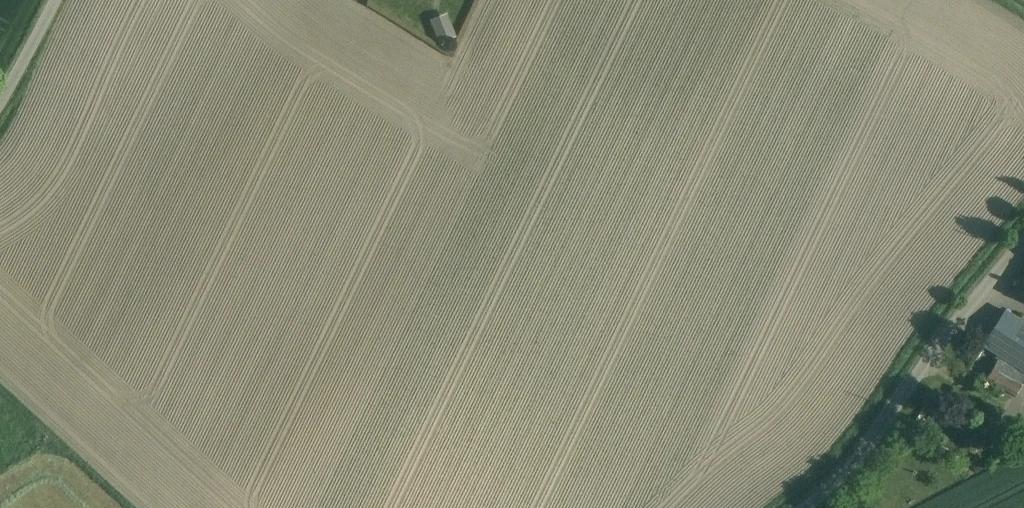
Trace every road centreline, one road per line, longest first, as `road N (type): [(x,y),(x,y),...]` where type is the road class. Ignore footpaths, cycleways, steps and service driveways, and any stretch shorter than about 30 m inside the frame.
road 1 (unclassified): [(1023,241),(857,461),(804,507)]

